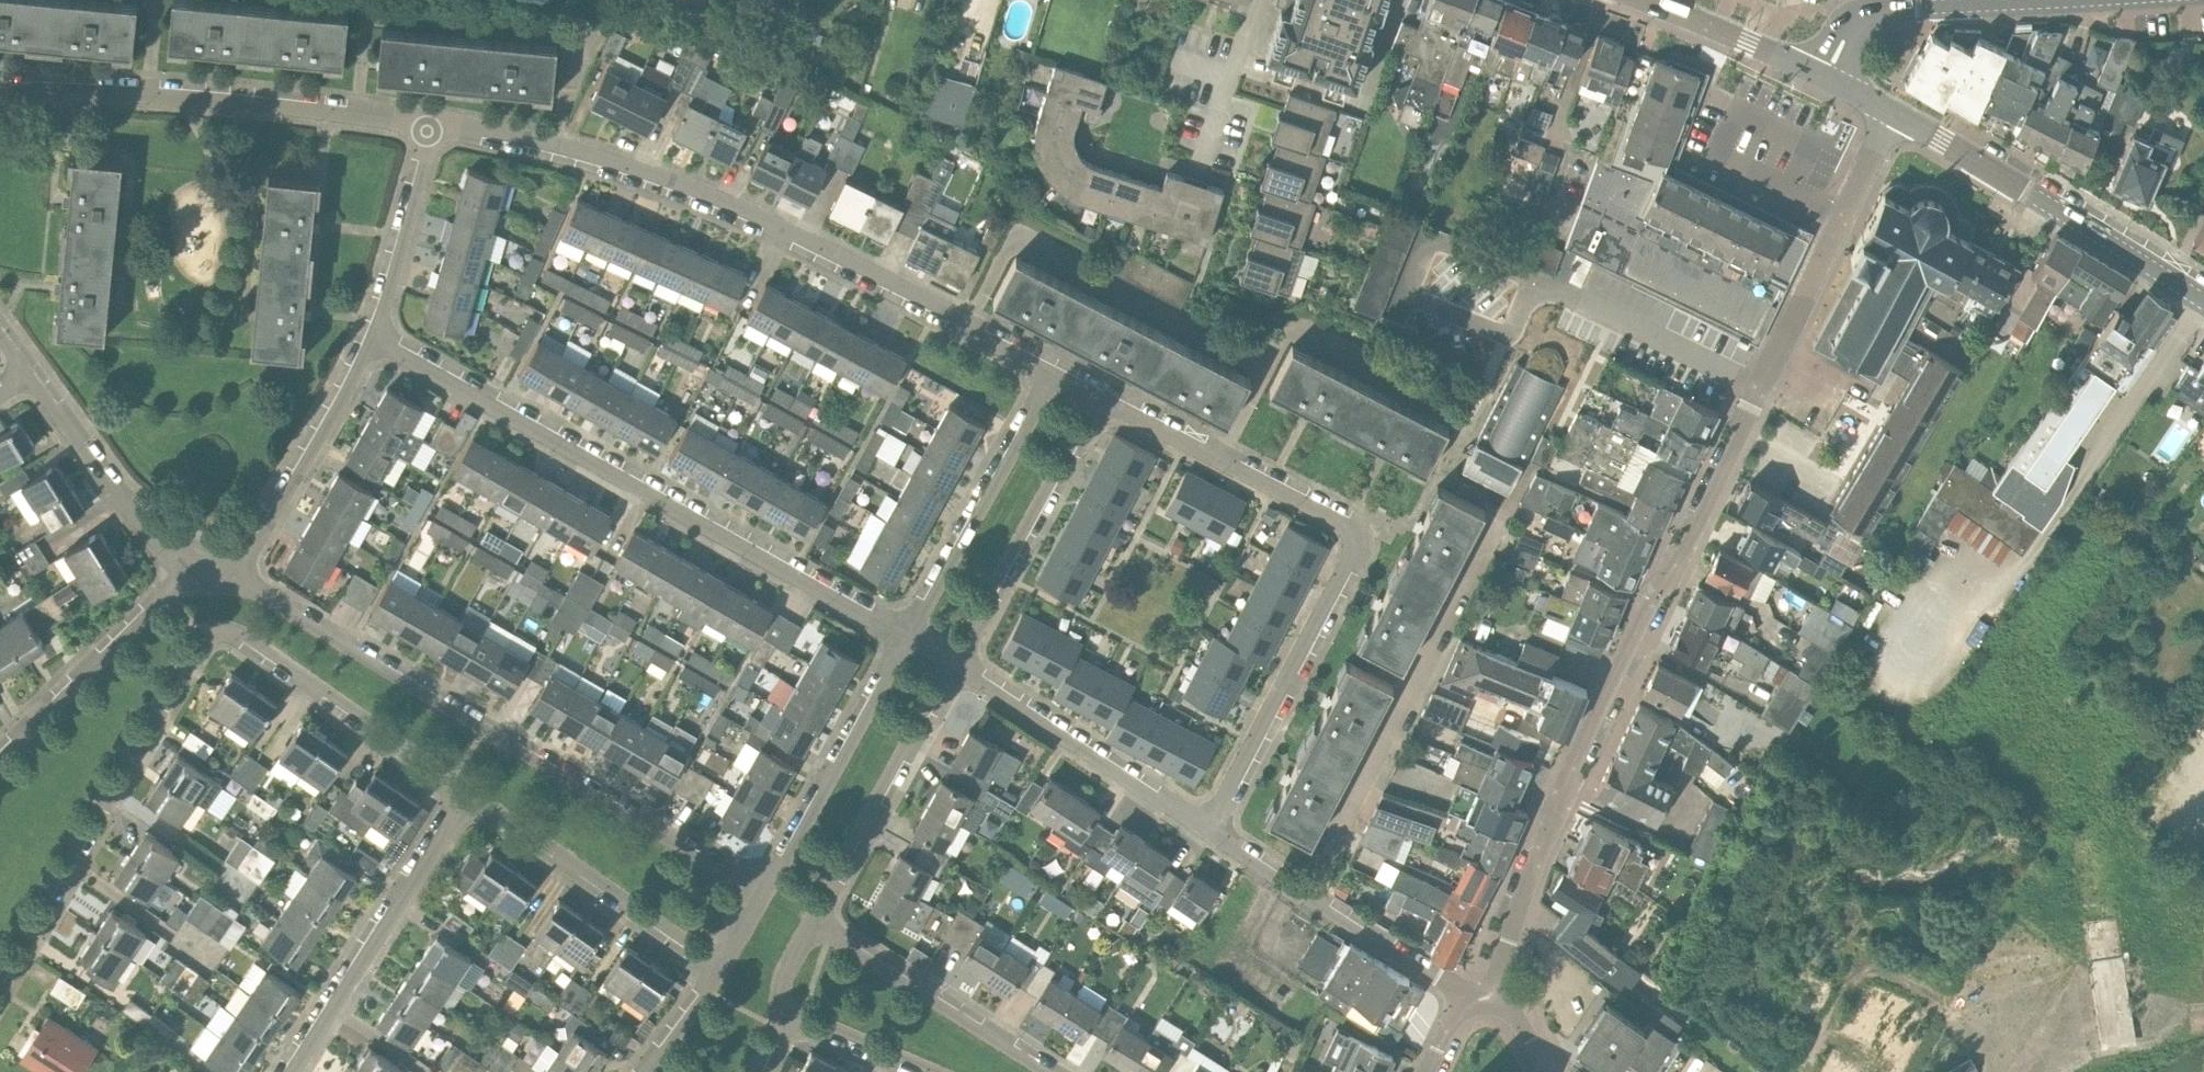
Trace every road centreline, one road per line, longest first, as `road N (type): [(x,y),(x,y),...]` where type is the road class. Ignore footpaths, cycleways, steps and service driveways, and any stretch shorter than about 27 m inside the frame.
road 1 (residential): [(1507,995),(1508,944),(1524,880),(1892,114)]
road 2 (residential): [(0,988),(196,647),(213,633),(234,634),(463,791)]
road 3 (residential): [(1045,372),(968,331),(955,310),(751,210),(567,144),(429,127)]
road 4 (residential): [(761,902),(234,578)]
road 5 (residential): [(1213,830),(1352,572),(1354,546),(1342,525),(1107,403)]
road 6 (residential): [(902,641),(376,340)]
road 7 (residential): [(429,127),(198,100),(0,90)]
road 8 (secondary): [(2203,303),(2063,207),(1892,114)]
road 9 (residential): [(463,791),(287,1071)]
road 10 (residential): [(463,791),(715,971)]
road 11 (residential): [(957,670),(1107,403)]
road 12 (residential): [(1045,372),(902,641)]
road 13 (residential): [(1463,1004),(1213,830)]
road 14 (residential): [(1213,830),(957,670)]
road 15 (residential): [(902,641),(761,902)]
road 16 (residential): [(813,927),(957,670)]
road 17 (tertiary): [(1824,78),(1850,29),(1874,13),(2076,0)]
road 18 (residential): [(234,578),(376,340)]
road 19 (residential): [(1043,1071),(813,927)]
road 20 (residential): [(189,569),(0,756)]
road 21 (residential): [(30,376),(136,520),(189,569)]
road 22 (residential): [(376,340),(429,127)]
road 23 (secondary): [(1824,78),(1645,0)]
road 24 (residential): [(778,1014),(931,1071)]
road 25 (residential): [(715,971),(640,1071)]

